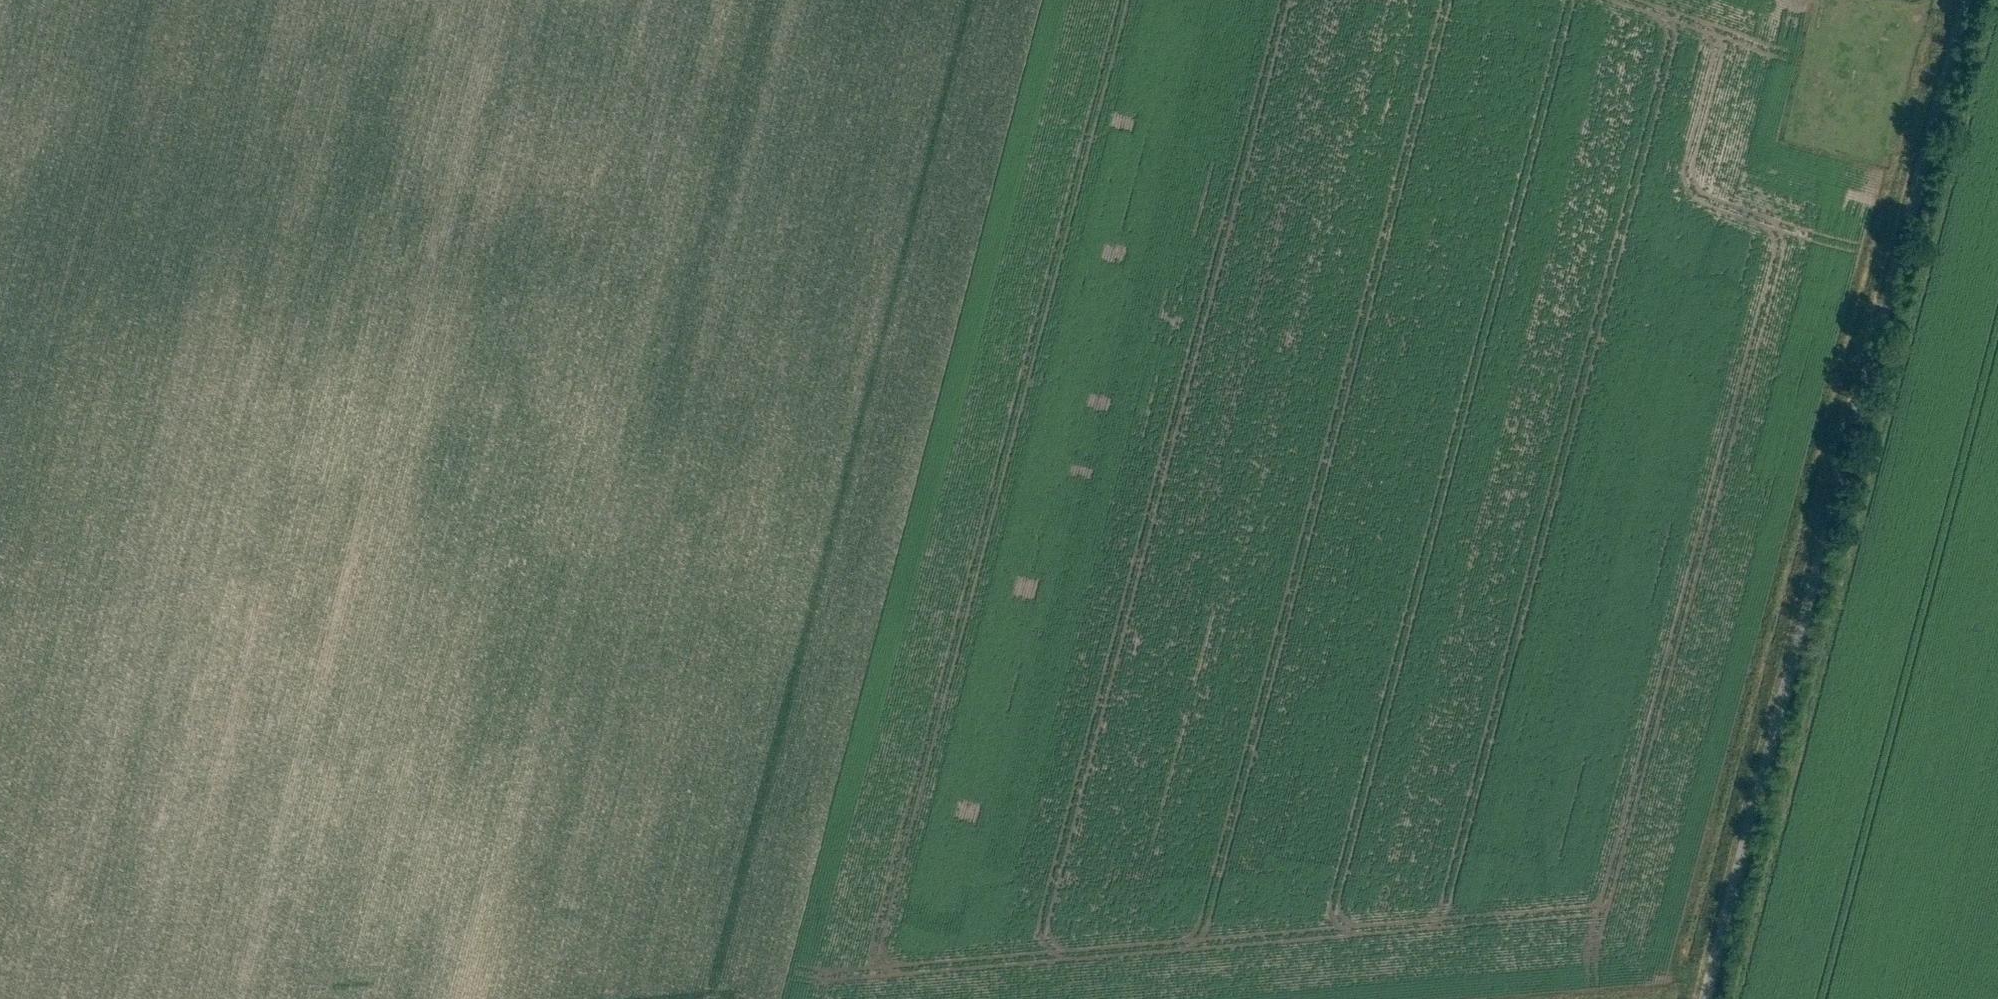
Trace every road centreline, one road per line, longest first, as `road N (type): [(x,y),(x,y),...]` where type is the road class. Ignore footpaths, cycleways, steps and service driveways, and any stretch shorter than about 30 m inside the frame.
road 1 (track): [(1967,0),(1704,998)]

